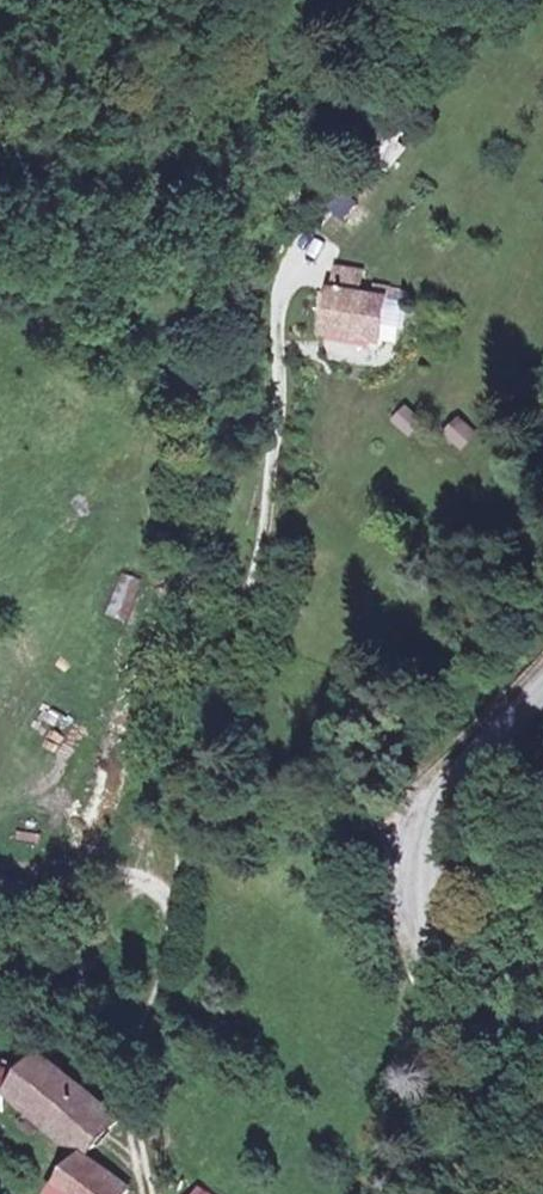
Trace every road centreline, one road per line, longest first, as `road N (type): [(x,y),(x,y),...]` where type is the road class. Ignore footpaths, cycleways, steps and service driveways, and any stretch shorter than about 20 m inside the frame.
road 1 (residential): [(279,360),(268,534),(242,654),(191,843),(126,1013),(143,1193)]
road 2 (unclassified): [(376,1193),(411,1145),(429,1099),(436,839),(482,772),(542,722)]

